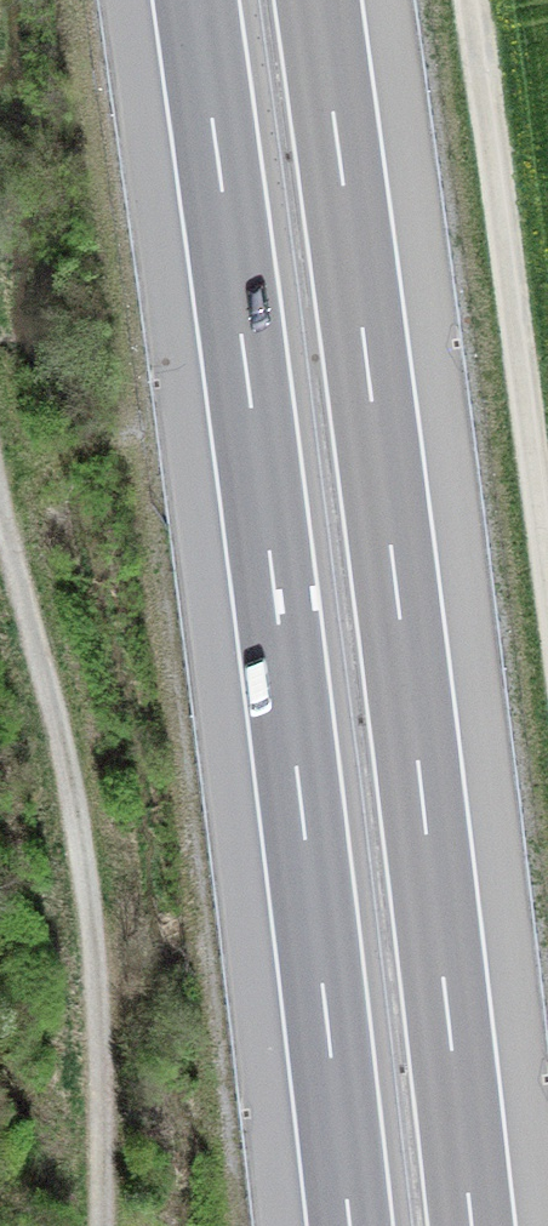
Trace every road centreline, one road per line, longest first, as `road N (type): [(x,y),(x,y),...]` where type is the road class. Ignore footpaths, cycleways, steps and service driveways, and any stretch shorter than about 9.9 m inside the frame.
road 1 (motorway): [(196,0),(350,1225)]
road 2 (motorway): [(472,1225),(318,0)]
road 3 (track): [(0,507),(66,753),(82,842),(105,1118),(105,1225)]
road 4 (track): [(547,573),(472,0)]

